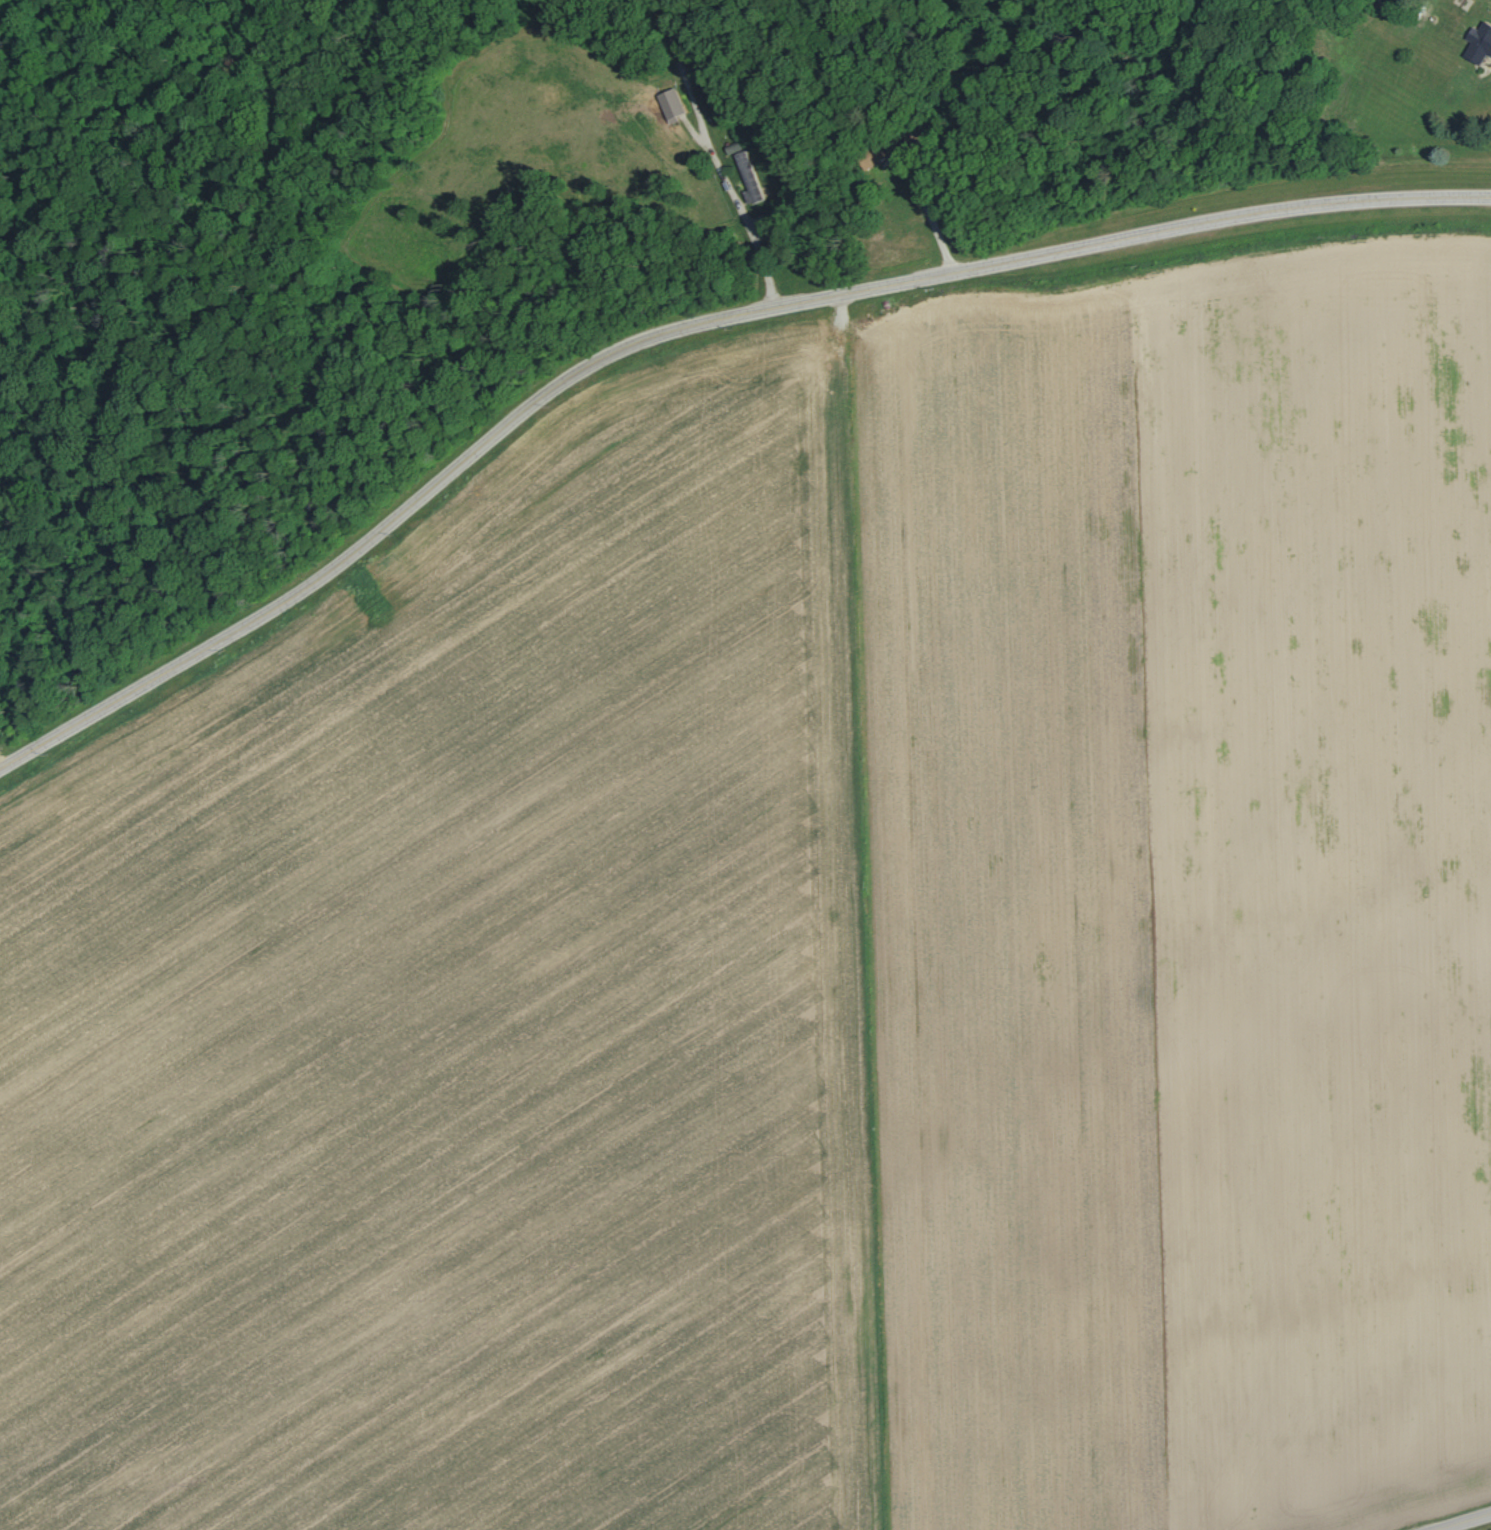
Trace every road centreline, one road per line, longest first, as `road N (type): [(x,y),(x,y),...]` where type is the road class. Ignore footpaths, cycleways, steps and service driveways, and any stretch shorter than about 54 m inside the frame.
road 1 (secondary): [(0,766),(311,584),(551,389),(632,344),(692,323),(1301,205),(1490,195)]

